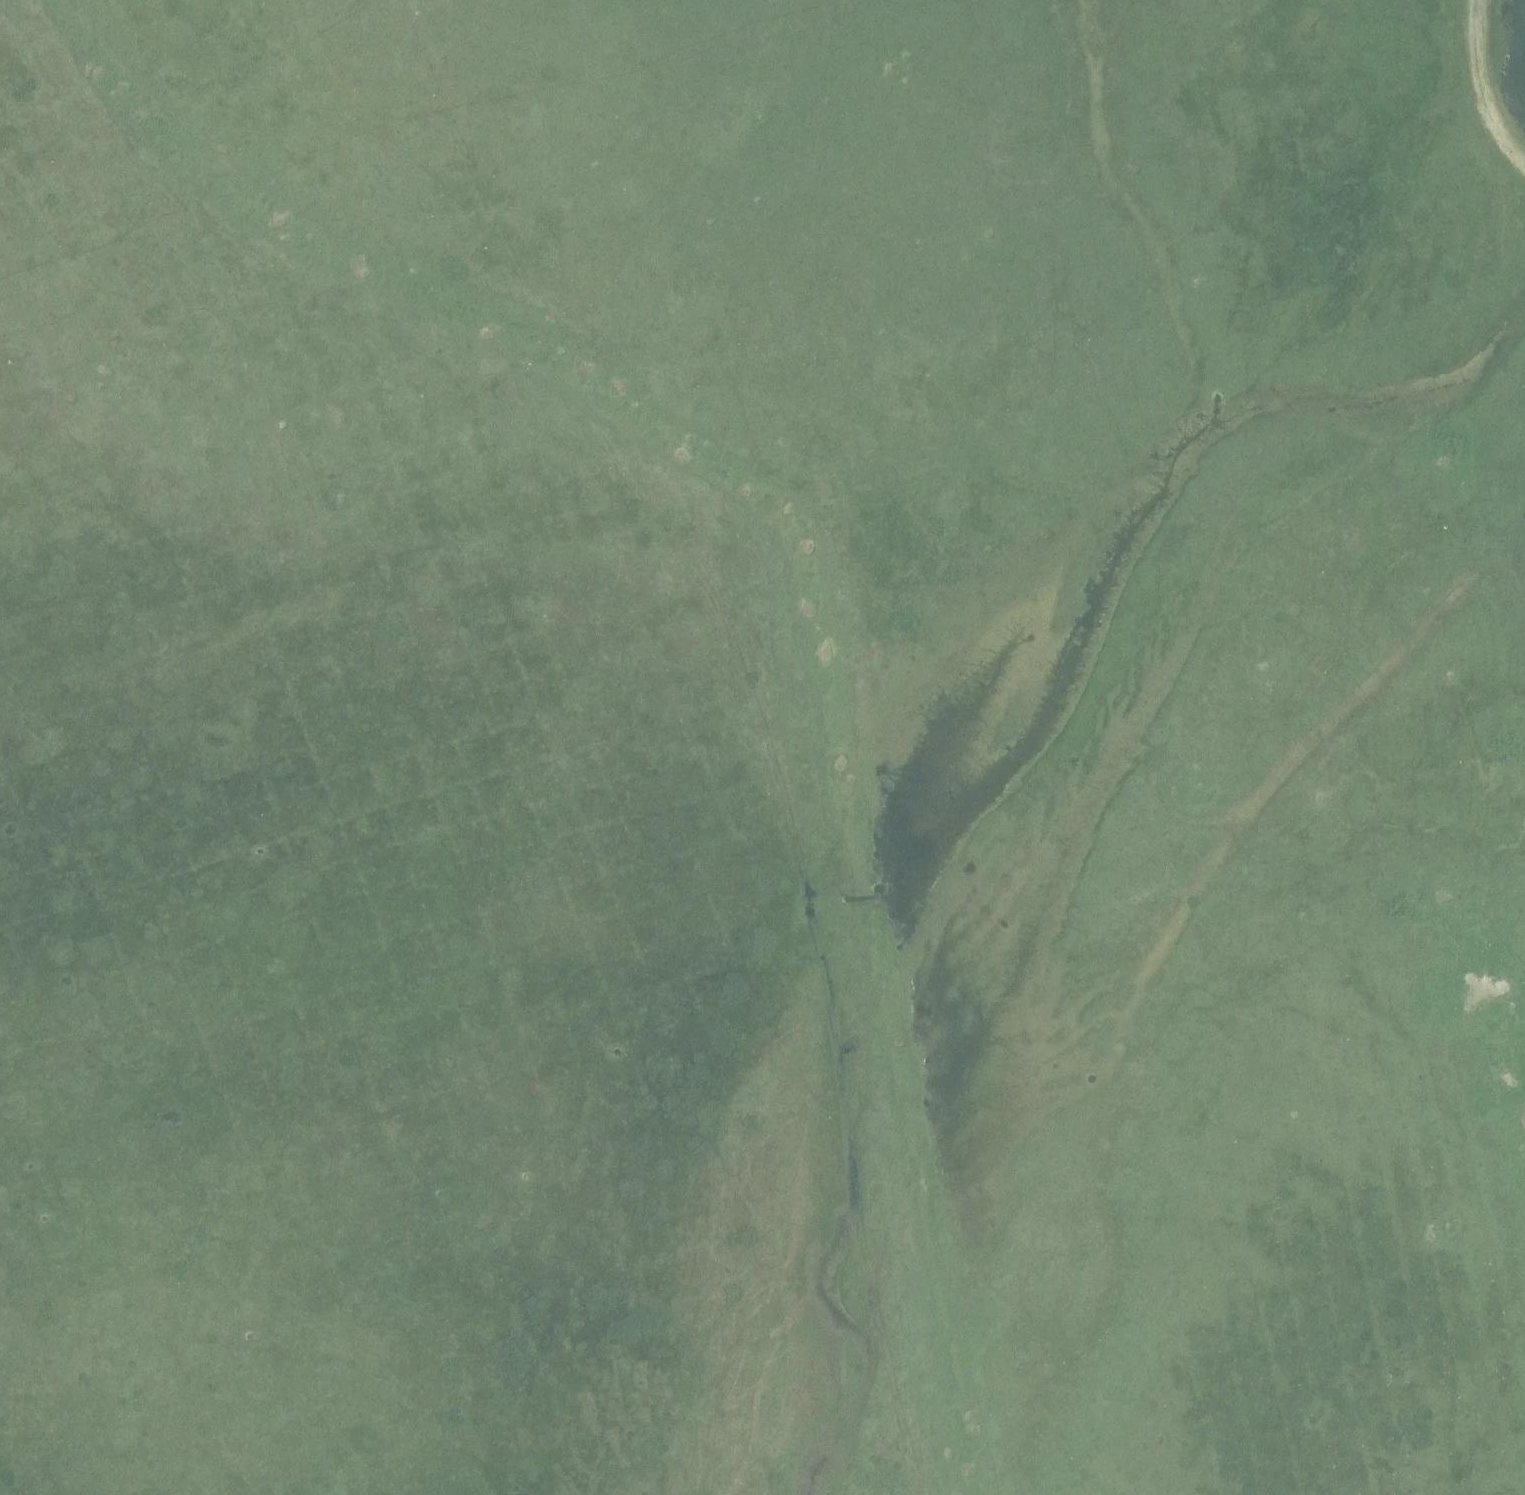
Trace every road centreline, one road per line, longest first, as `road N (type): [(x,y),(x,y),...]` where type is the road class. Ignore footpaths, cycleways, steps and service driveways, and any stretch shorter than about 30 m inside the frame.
road 1 (track): [(1474,0),(1476,89),(1504,152),(1524,167)]

